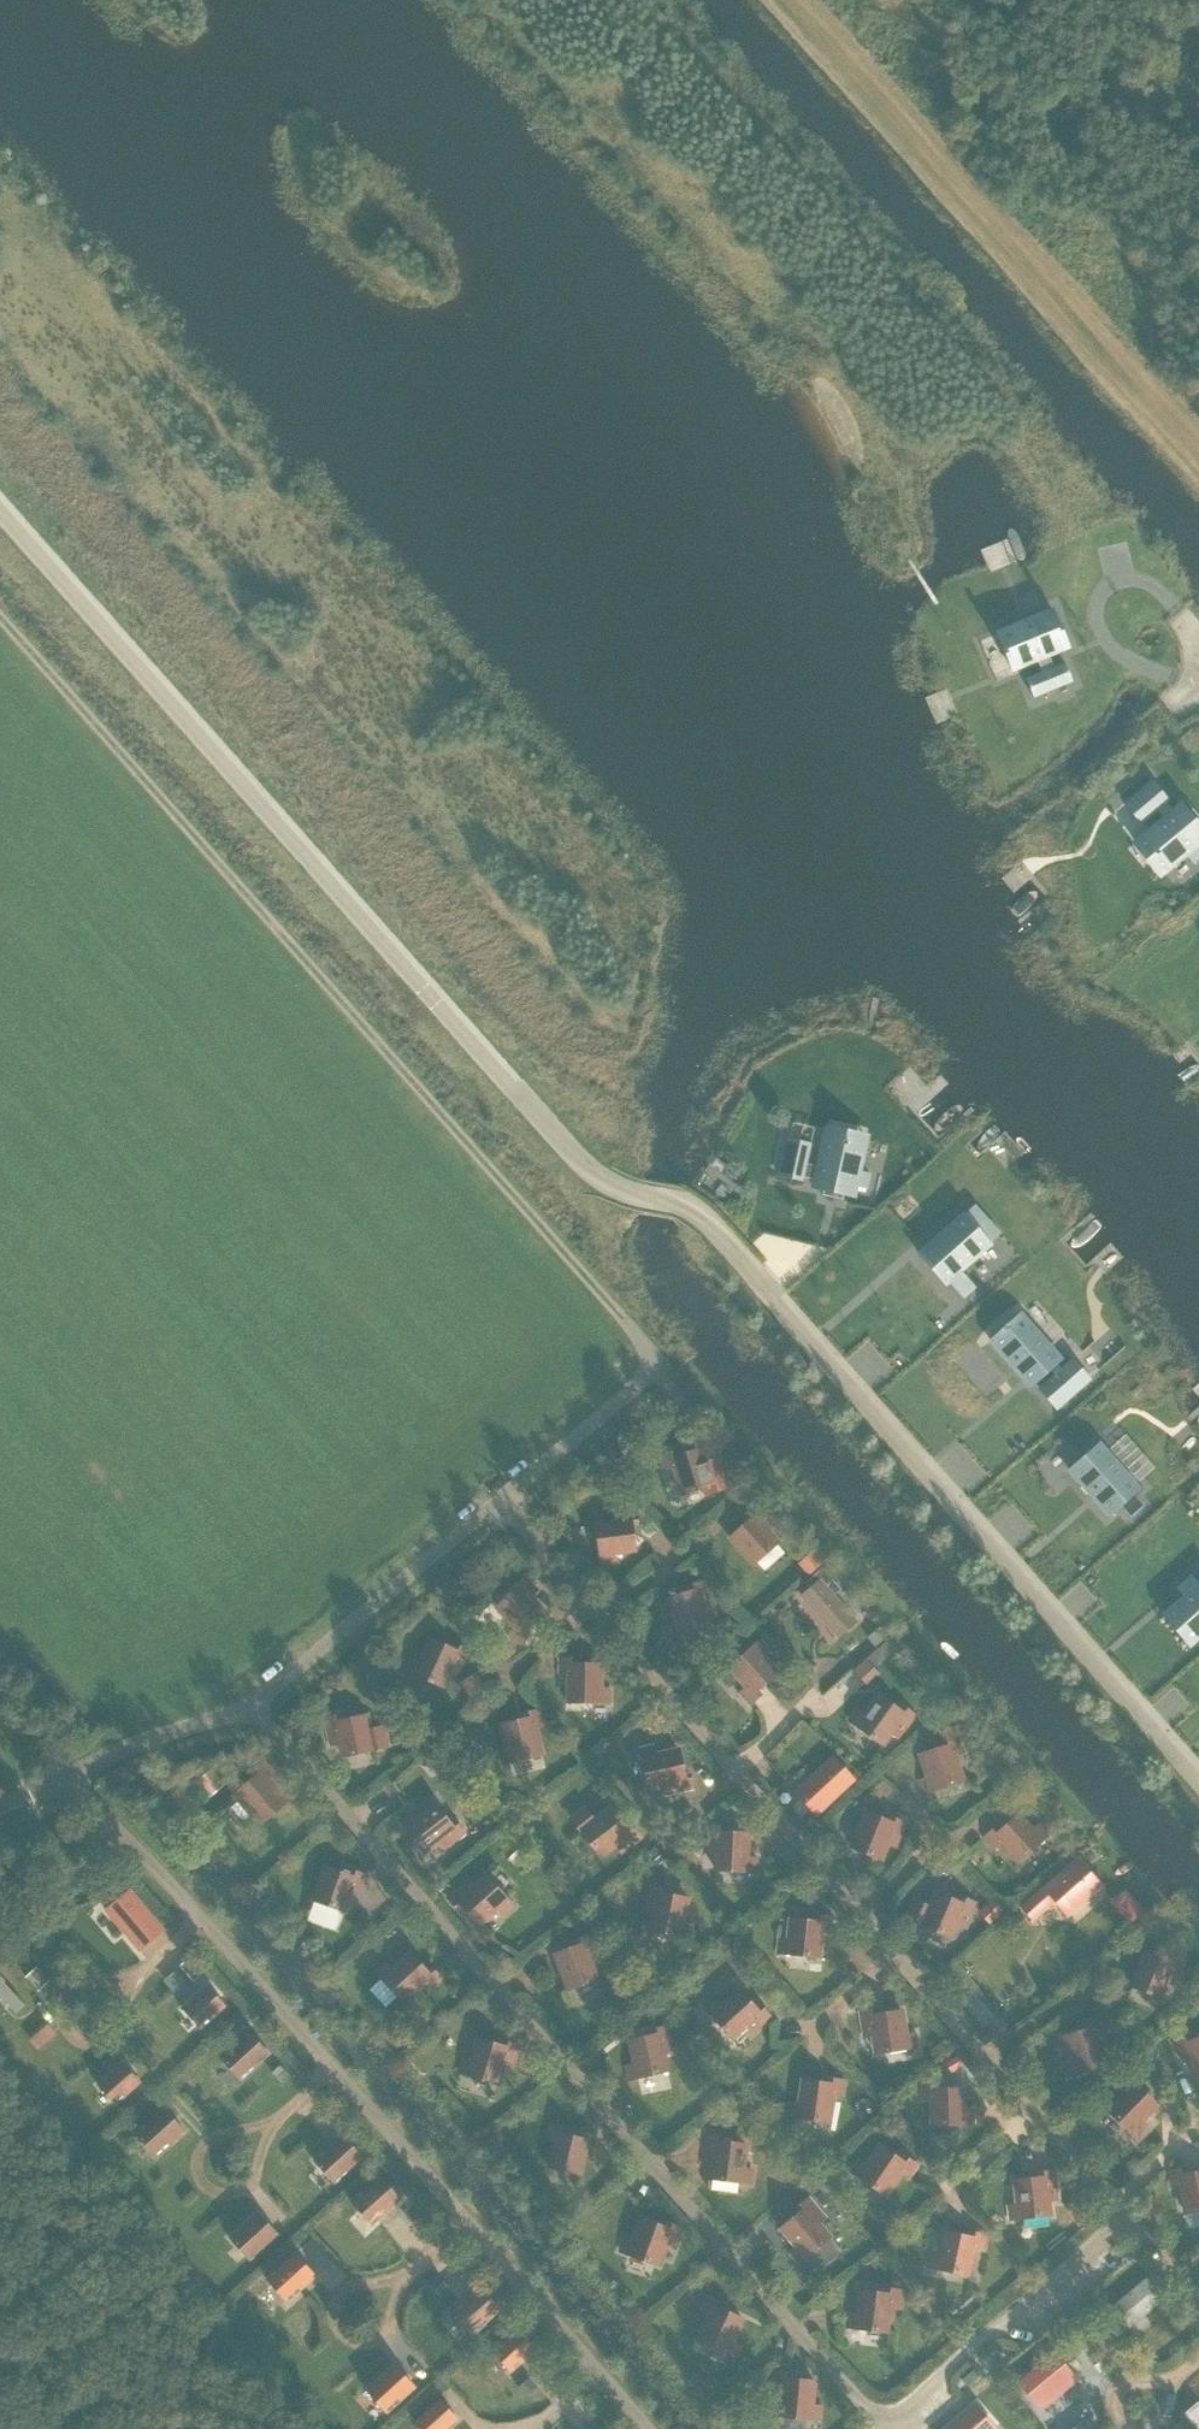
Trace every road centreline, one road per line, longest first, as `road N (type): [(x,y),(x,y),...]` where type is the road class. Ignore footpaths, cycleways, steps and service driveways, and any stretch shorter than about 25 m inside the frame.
road 1 (unclassified): [(682,1206),(607,1183),(0,514)]
road 2 (track): [(624,1325),(0,617)]
road 3 (unclassified): [(0,1804),(75,1784),(91,1765),(147,1743),(224,1725),(661,1371),(624,1325)]

